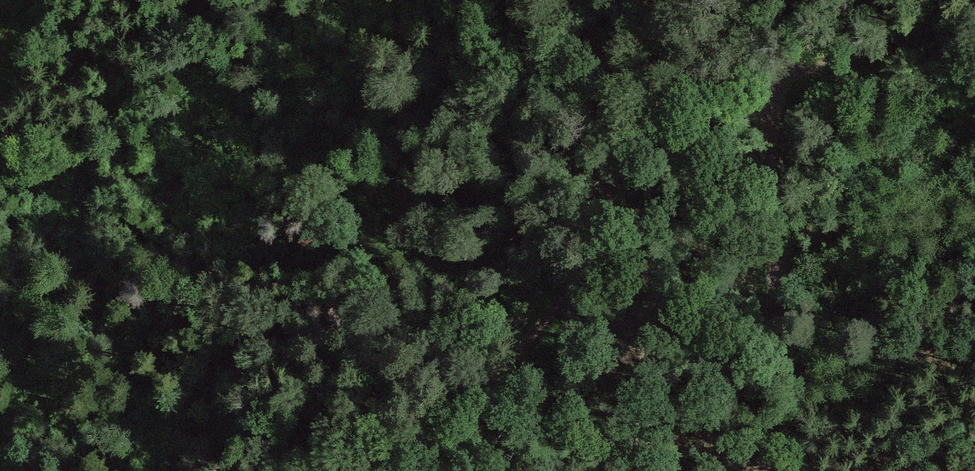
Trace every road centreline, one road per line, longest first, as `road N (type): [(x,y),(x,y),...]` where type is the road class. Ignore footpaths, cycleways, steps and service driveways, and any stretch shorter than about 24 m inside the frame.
road 1 (track): [(974,12),(765,89),(693,104),(633,159),(556,319),(386,470)]
road 2 (track): [(765,89),(772,218),(806,470)]
road 3 (track): [(0,73),(134,29),(177,0)]

